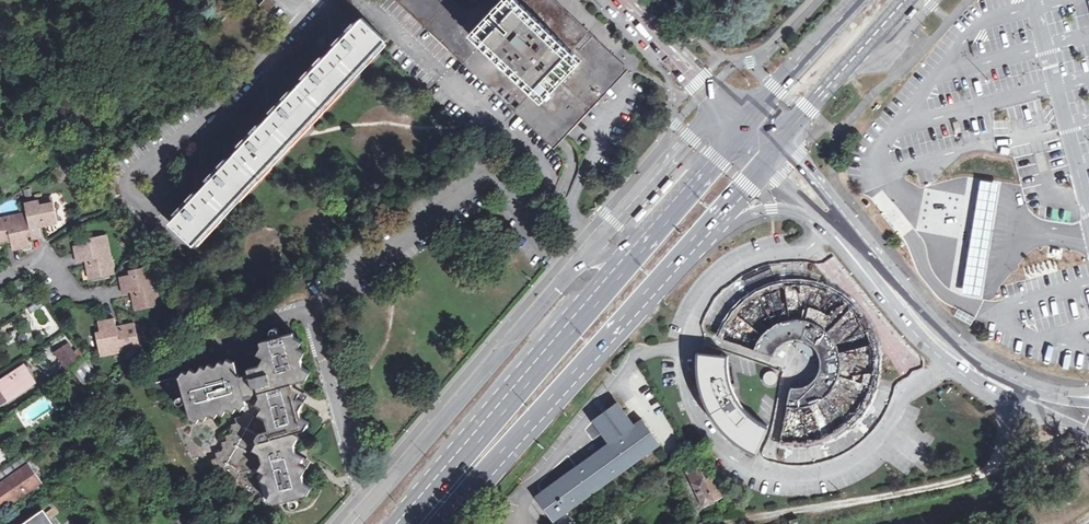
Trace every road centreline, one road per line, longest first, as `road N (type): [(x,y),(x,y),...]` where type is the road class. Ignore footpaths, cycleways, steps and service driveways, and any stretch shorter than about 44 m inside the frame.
road 1 (tertiary): [(1088,402),(1009,376),(958,343),(785,133)]
road 2 (primary): [(646,241),(402,523)]
road 3 (primary): [(555,398),(729,225),(773,207),(832,231)]
road 4 (tertiary): [(349,523),(578,259)]
road 5 (tertiary): [(832,231),(944,362),(1088,437)]
road 6 (primary): [(555,398),(763,157)]
road 7 (residential): [(231,107),(216,145),(148,200),(131,193),(132,171),(202,117)]
road 8 (tertiary): [(578,259),(714,110)]
road 9 (primary): [(785,133),(904,0)]
road 10 (primary): [(444,523),(555,398)]
road 11 (primary): [(860,0),(758,110)]
road 12 (residential): [(231,107),(322,0)]
road 13 (primary): [(738,136),(646,241)]

